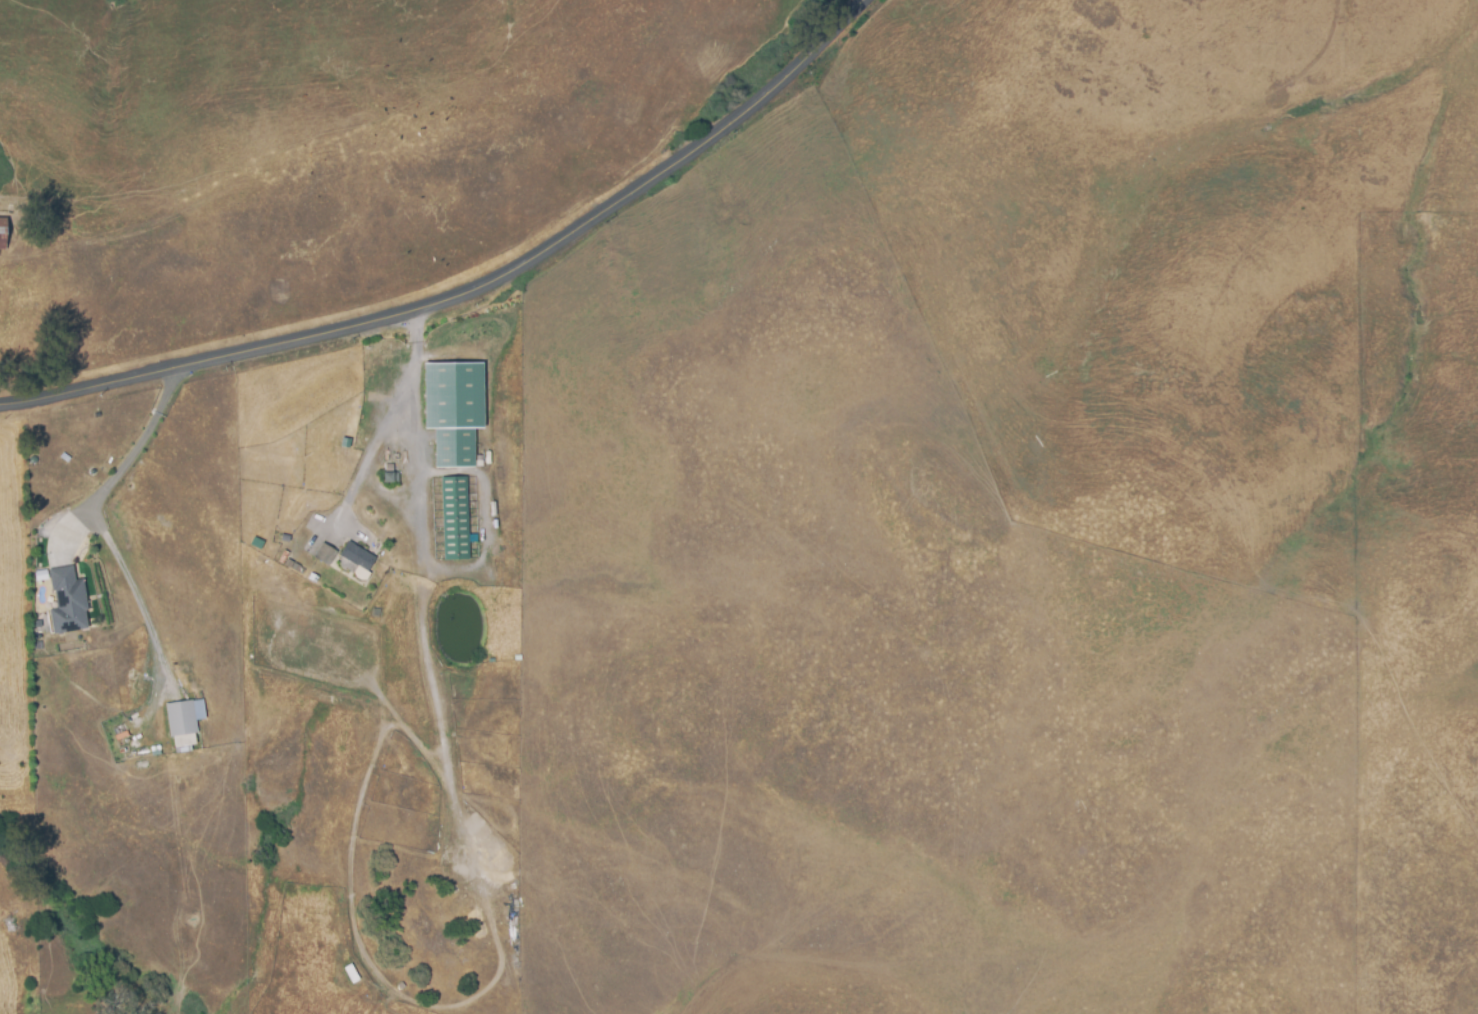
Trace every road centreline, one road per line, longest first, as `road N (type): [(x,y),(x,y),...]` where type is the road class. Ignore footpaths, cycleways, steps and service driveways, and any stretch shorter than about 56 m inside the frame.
road 1 (tertiary): [(865,0),(784,79),(667,171),(487,287),(344,331),(0,407)]

